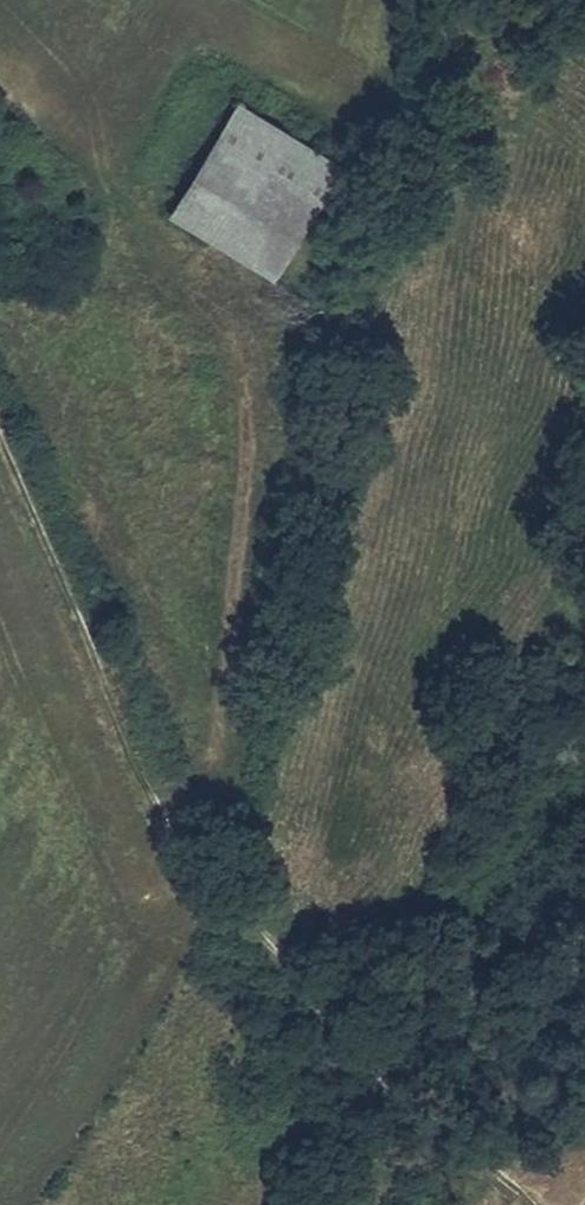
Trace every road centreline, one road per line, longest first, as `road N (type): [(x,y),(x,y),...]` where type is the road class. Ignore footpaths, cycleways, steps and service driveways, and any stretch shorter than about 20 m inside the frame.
road 1 (track): [(169,813),(214,751),(244,549),(255,396),(227,331),(122,215)]
road 2 (track): [(531,1204),(373,1059),(169,813)]
road 3 (track): [(169,813),(0,435)]

